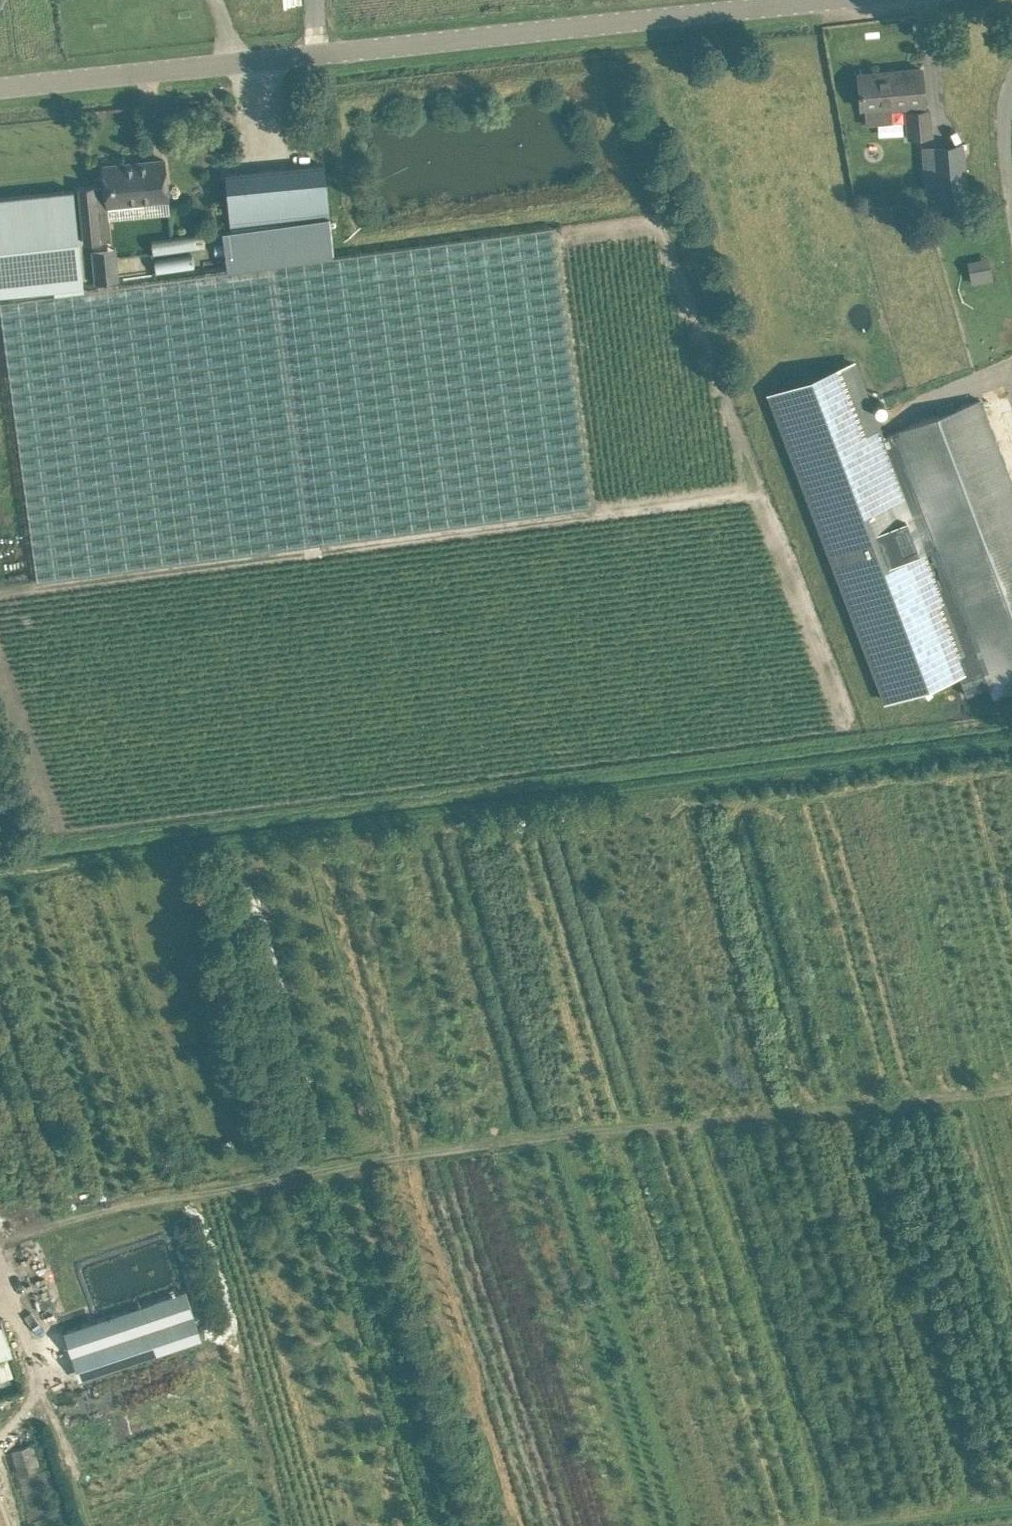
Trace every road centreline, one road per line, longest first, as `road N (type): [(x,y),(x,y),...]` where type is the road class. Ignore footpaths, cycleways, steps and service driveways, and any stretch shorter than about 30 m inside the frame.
road 1 (unclassified): [(0,92),(843,0)]

